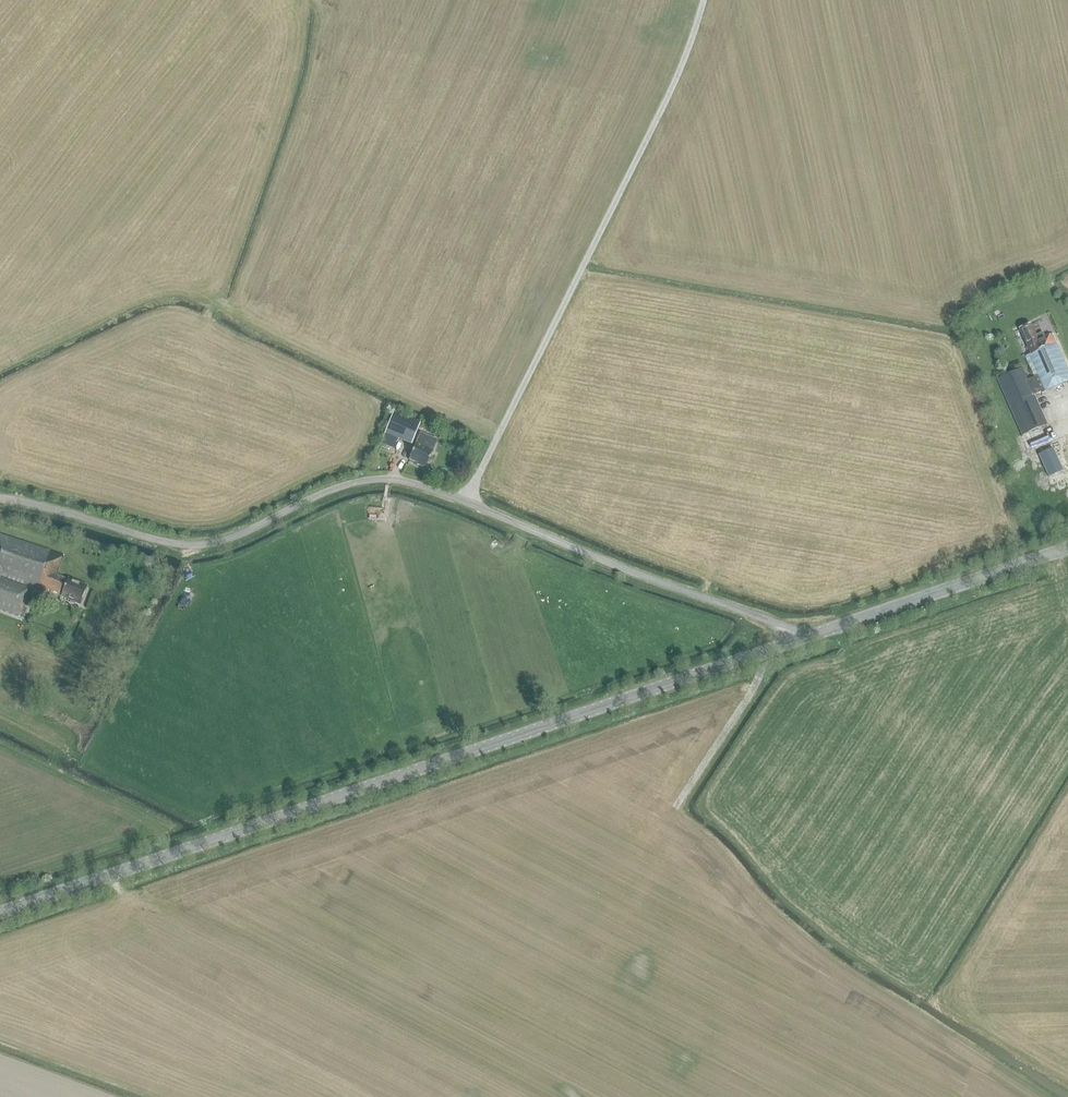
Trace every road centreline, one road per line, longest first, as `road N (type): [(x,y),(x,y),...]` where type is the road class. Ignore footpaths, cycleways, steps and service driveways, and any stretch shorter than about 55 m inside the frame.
road 1 (tertiary): [(0,913),(803,638)]
road 2 (unclassified): [(0,498),(189,544),(238,536),(364,480),(404,480),(465,501)]
road 3 (unclassified): [(803,638),(465,501)]
road 4 (tertiary): [(803,638),(1067,547)]

